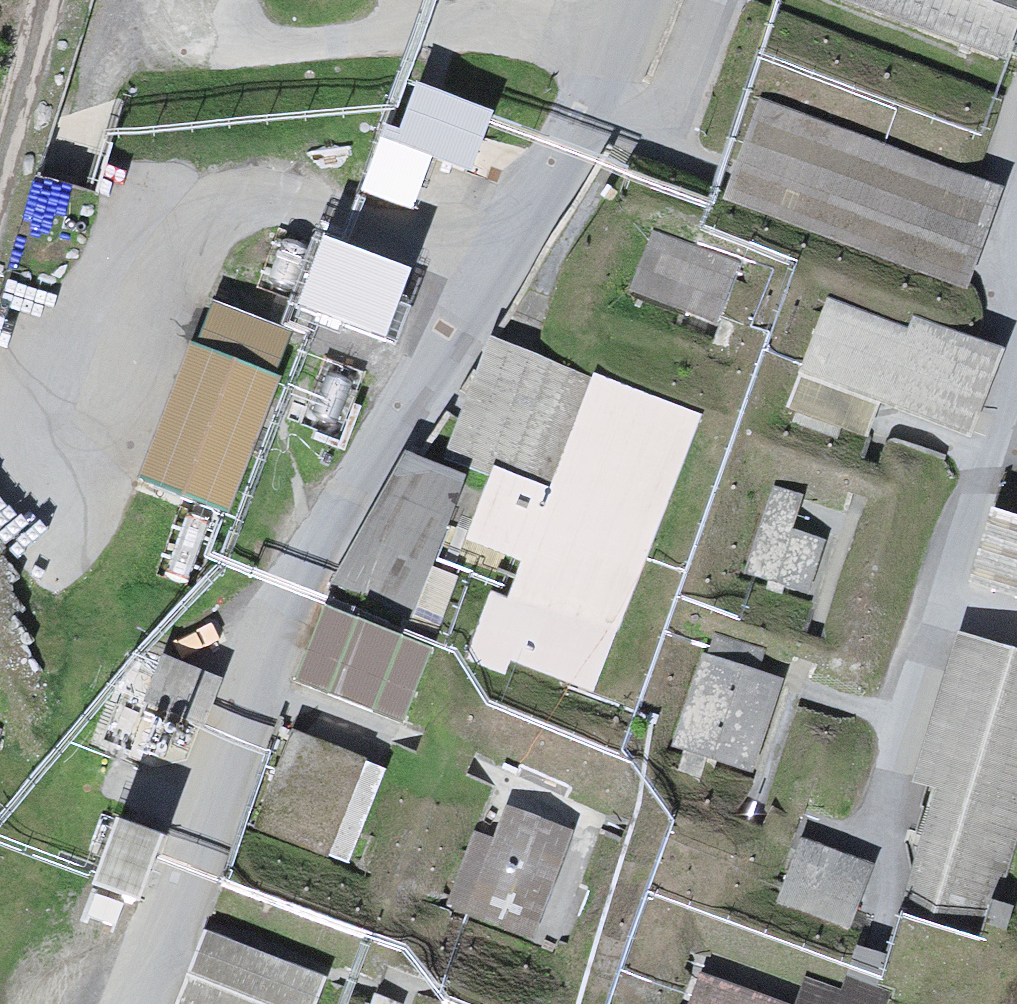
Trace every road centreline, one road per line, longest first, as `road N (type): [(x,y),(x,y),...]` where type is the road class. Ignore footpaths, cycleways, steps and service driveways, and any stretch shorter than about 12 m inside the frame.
road 1 (track): [(43,0),(0,153)]

